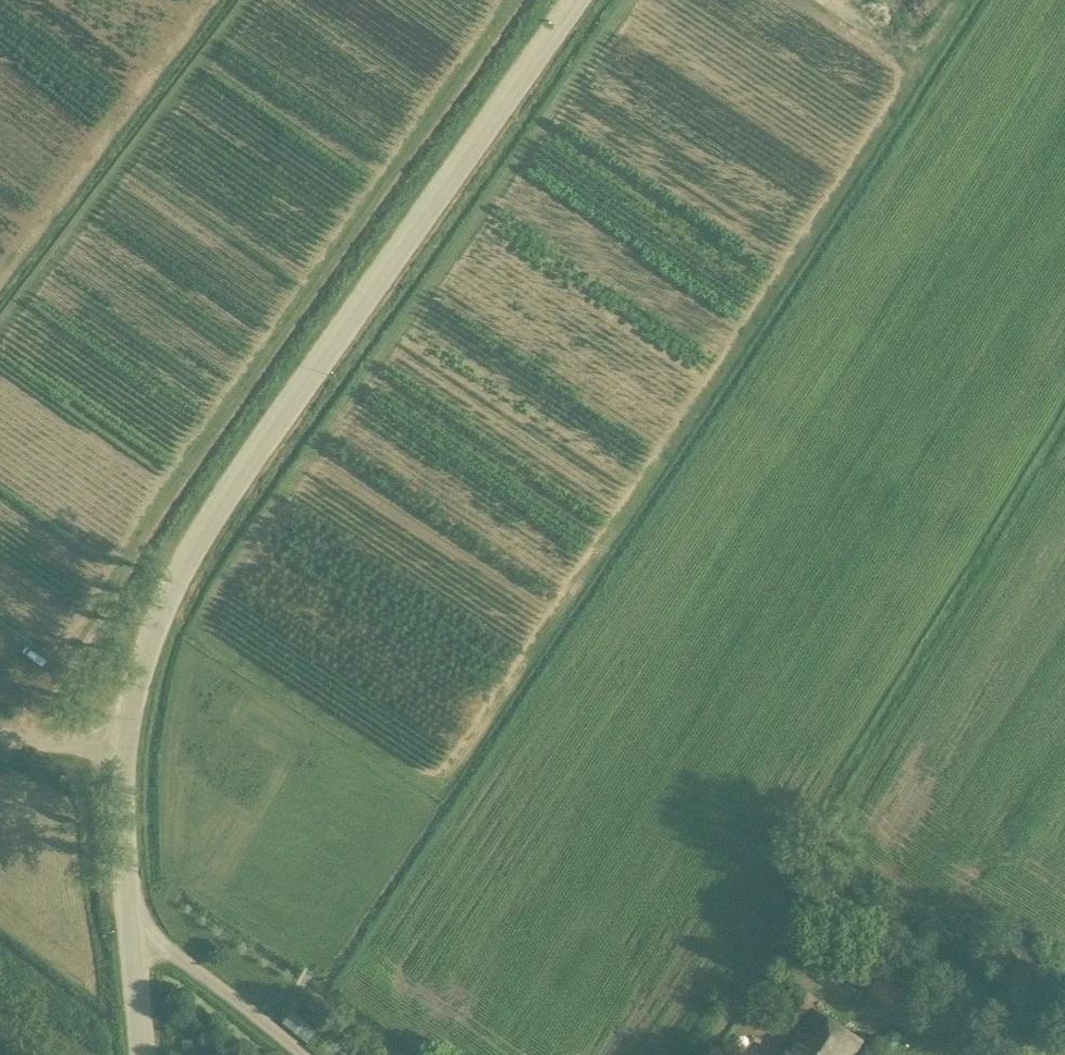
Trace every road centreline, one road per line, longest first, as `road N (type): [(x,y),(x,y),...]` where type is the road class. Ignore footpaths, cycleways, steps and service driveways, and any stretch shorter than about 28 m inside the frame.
road 1 (unclassified): [(112,738),(127,632),(153,564),(201,482),(348,288),(546,0)]
road 2 (unclassified): [(284,1054),(163,952),(118,932)]
road 3 (unclassified): [(118,932),(112,738)]
road 4 (unclassified): [(128,1054),(118,932)]

